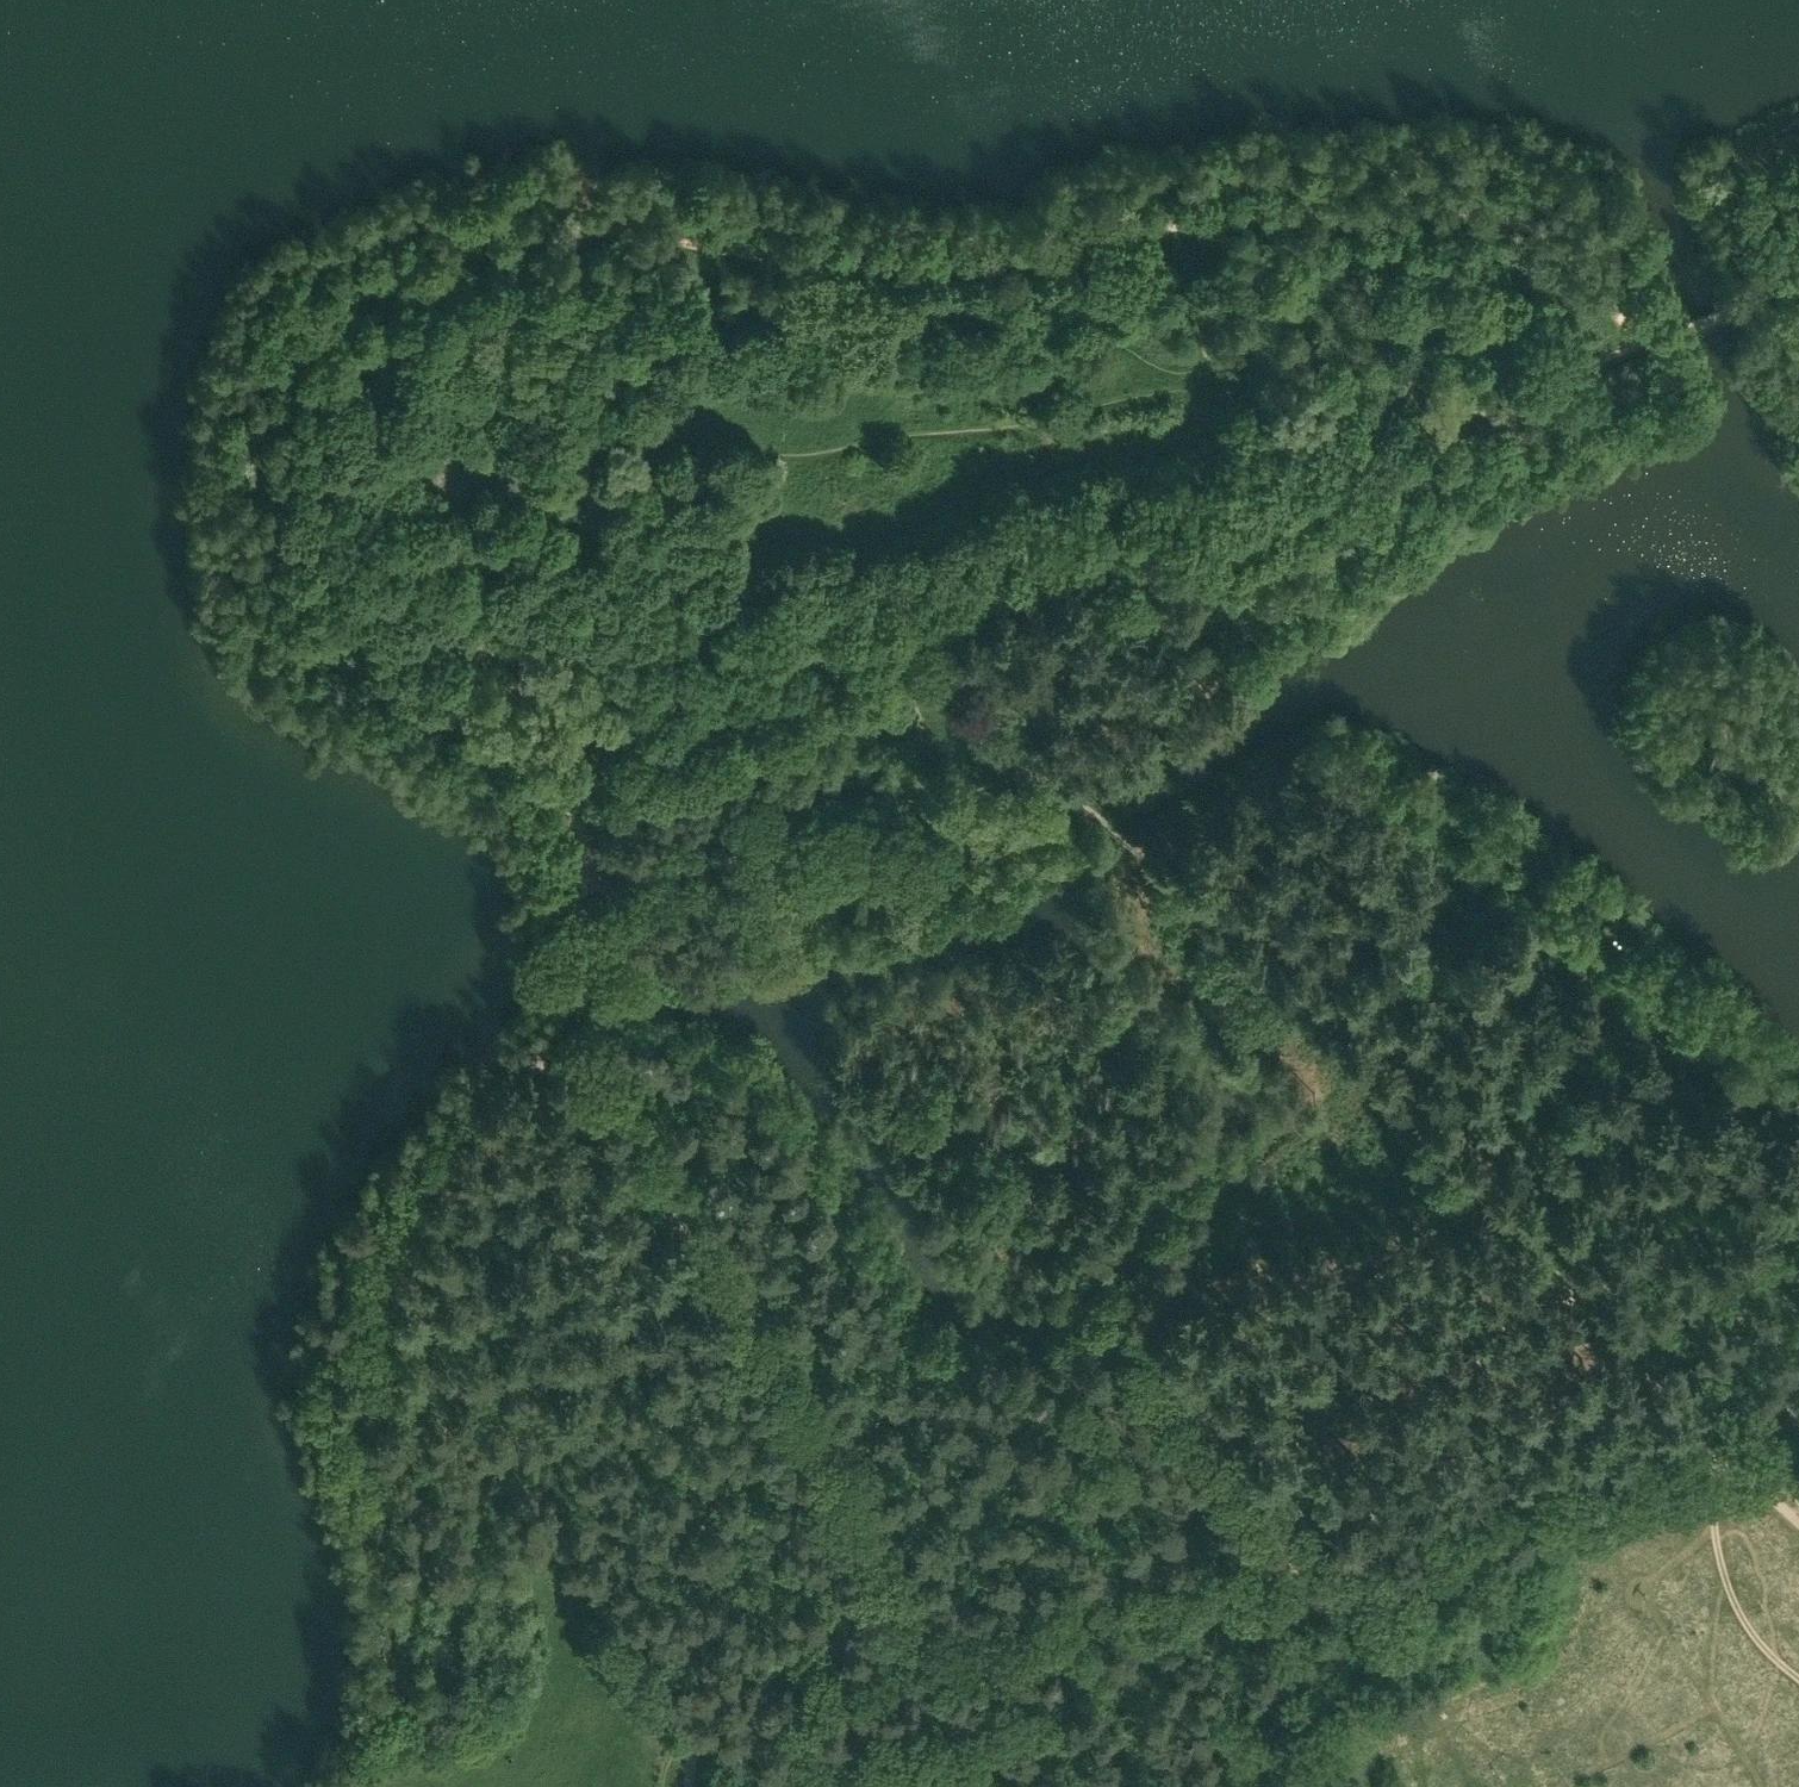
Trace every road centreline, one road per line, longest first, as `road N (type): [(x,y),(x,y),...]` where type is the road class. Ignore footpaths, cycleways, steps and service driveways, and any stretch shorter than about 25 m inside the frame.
road 1 (track): [(1798,1522),(1740,1473),(1725,1465),(1712,1471),(1734,1600),(1759,1639),(1798,1676)]

